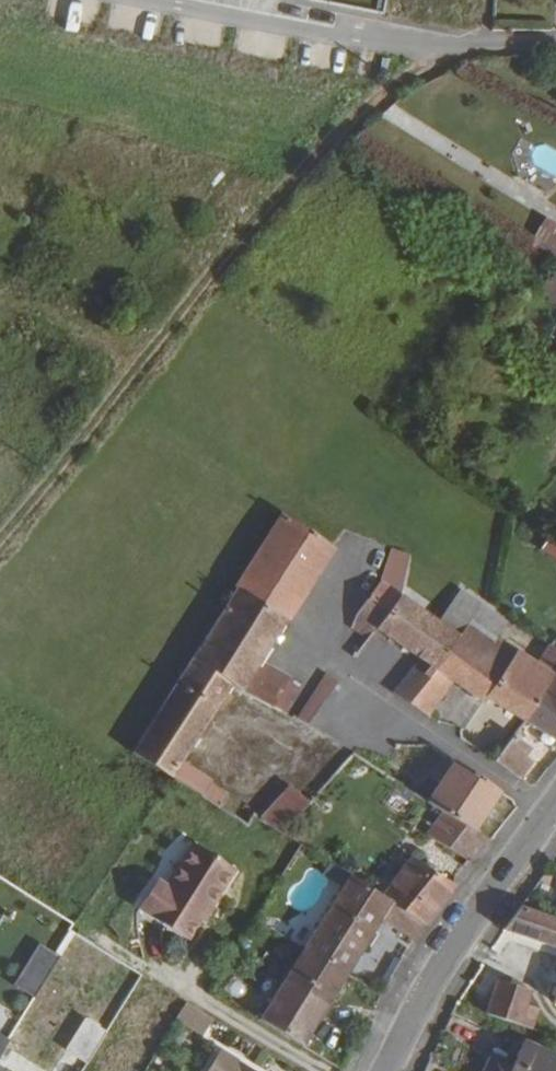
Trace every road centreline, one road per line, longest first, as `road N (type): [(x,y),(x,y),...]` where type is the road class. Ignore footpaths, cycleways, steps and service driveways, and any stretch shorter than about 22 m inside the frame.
road 1 (track): [(482,47),(411,74),(370,101),(252,225),(0,542)]
road 2 (residential): [(555,801),(488,894),(387,1070)]
road 3 (residential): [(482,47),(201,0)]

